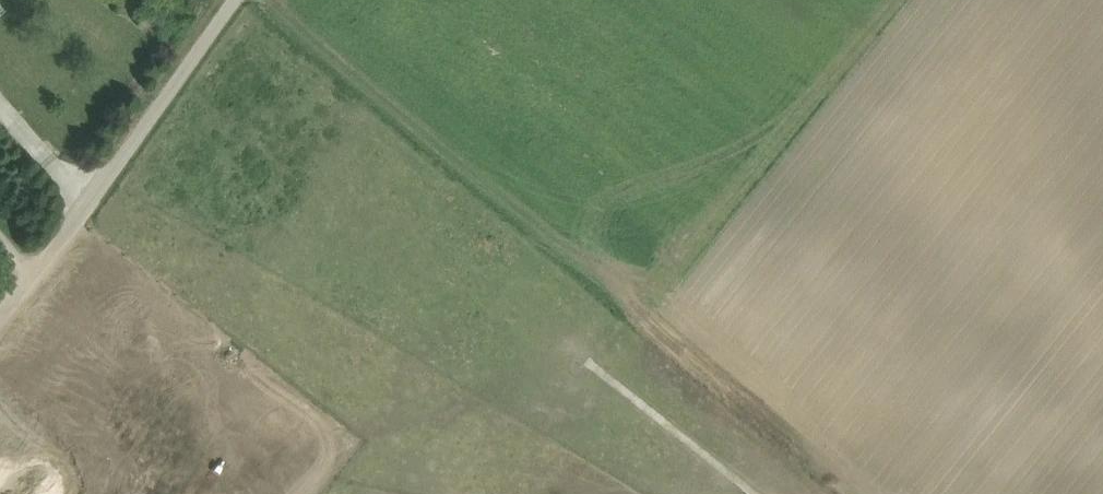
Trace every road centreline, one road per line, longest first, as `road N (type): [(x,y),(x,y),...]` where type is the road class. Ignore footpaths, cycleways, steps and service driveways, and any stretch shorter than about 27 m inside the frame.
road 1 (track): [(884,0),(595,363),(748,493)]
road 2 (unclassified): [(0,319),(111,182),(236,0)]

